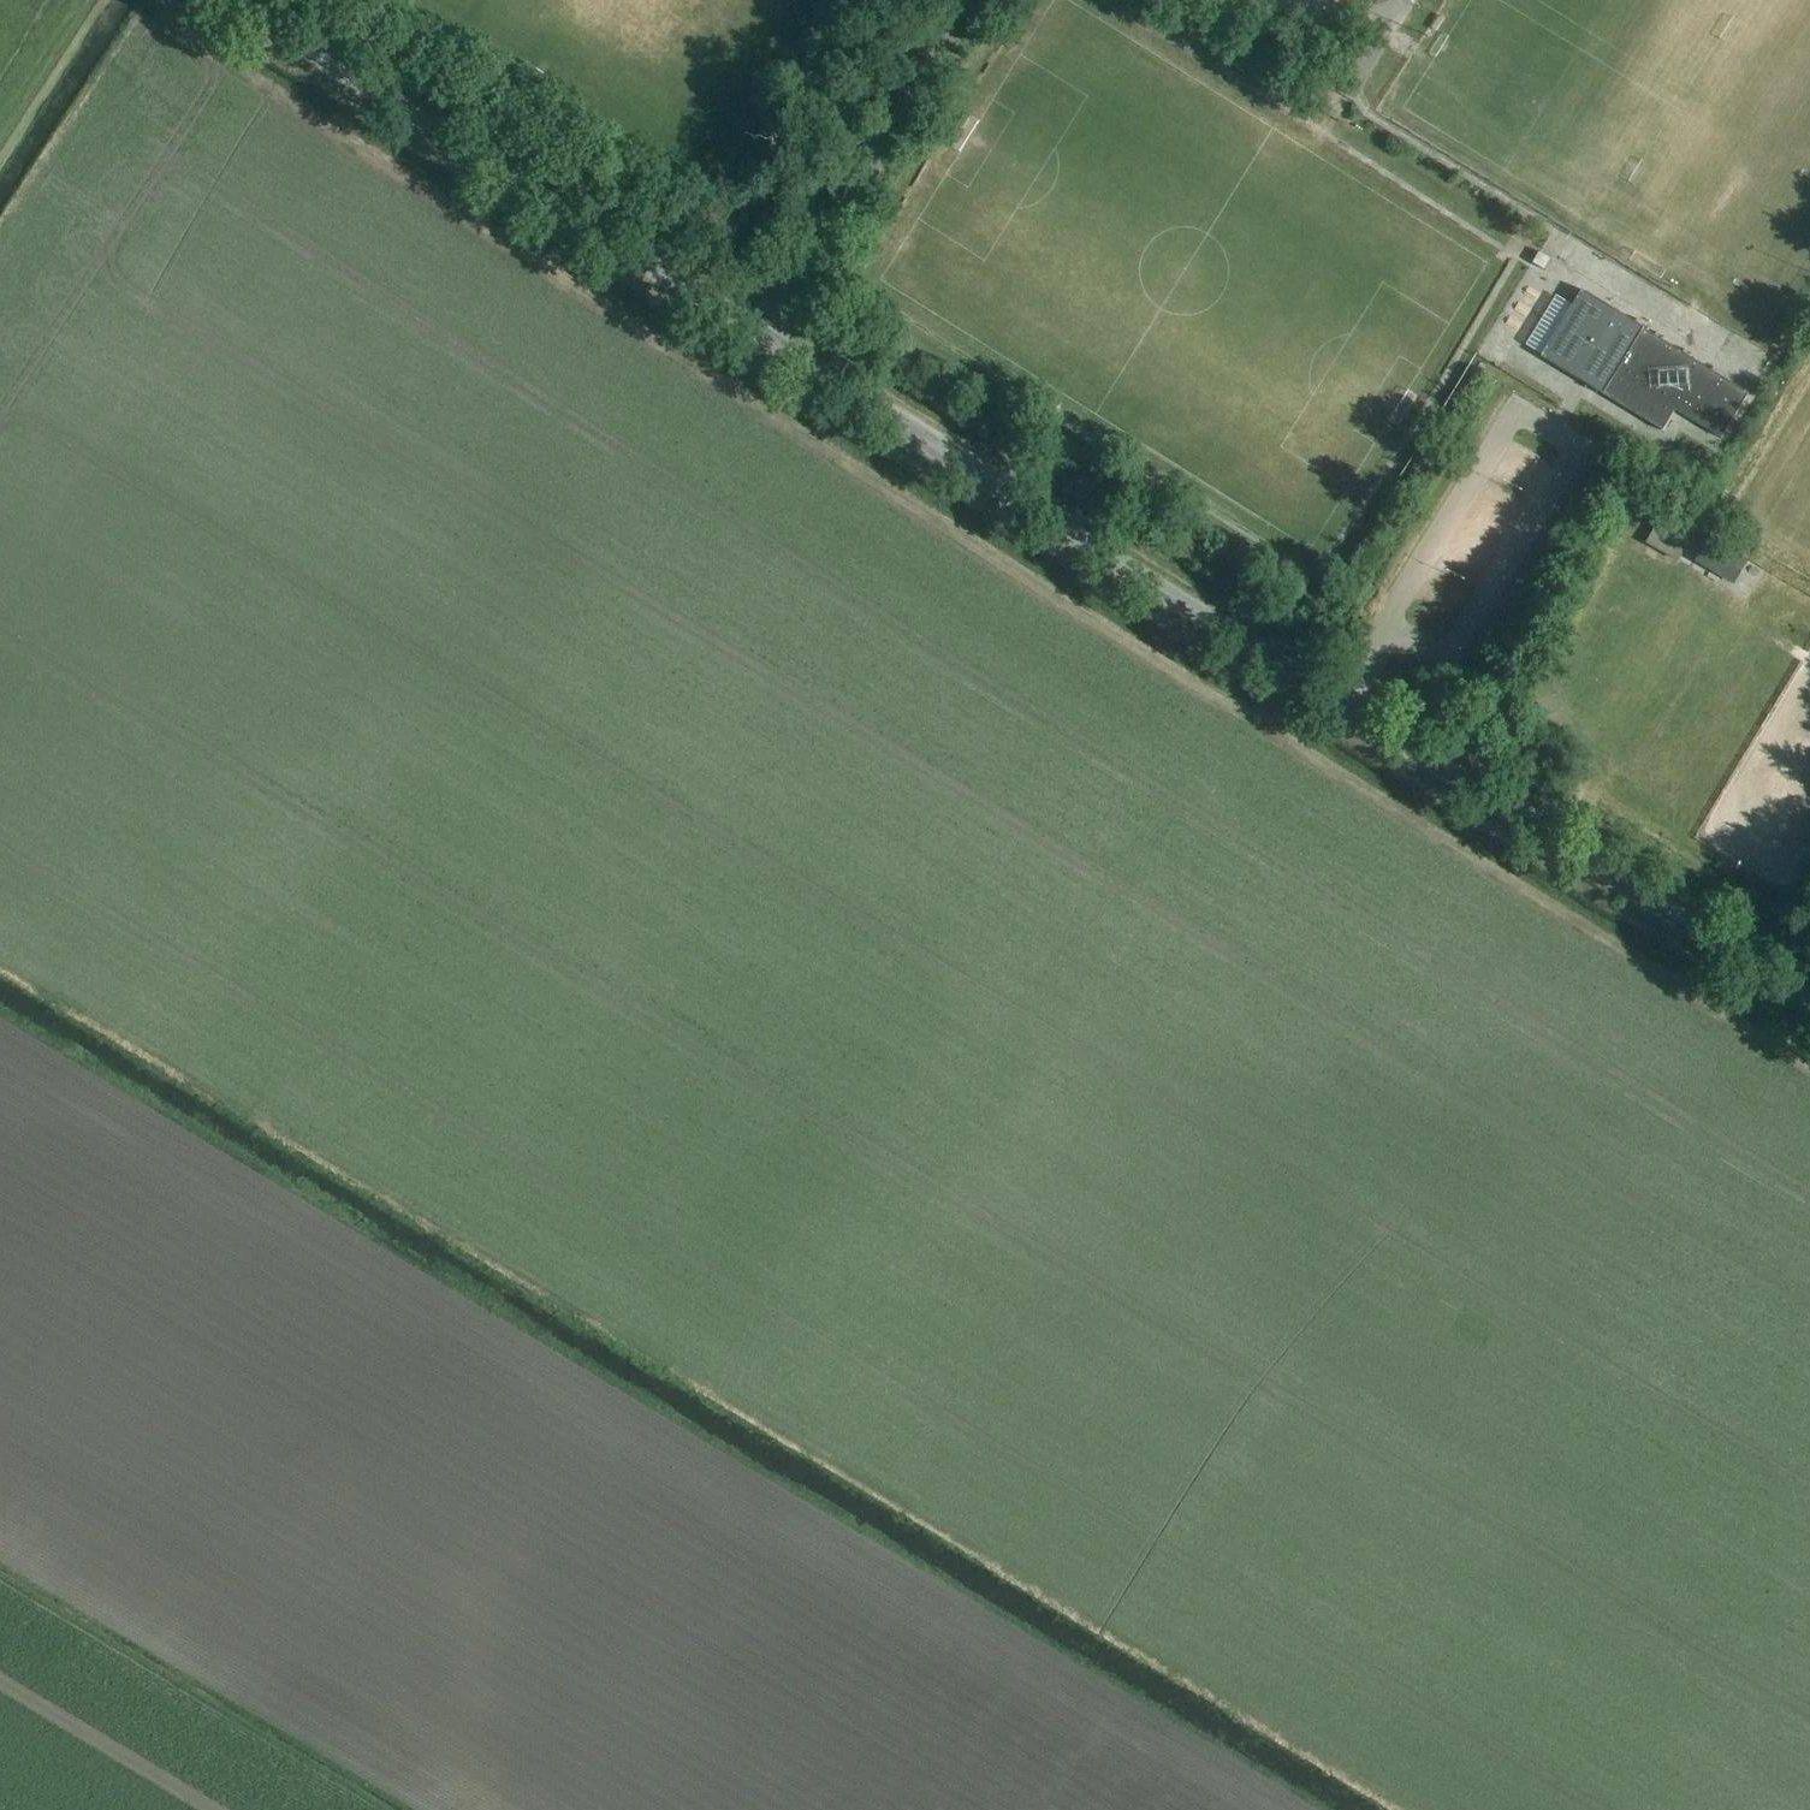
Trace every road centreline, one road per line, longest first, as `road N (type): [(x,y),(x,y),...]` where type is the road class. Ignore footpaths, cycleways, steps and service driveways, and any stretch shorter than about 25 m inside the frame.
road 1 (unclassified): [(1809,998),(761,335)]
road 2 (unclassified): [(761,335),(234,0)]
road 3 (unclassified): [(761,335),(973,0)]

